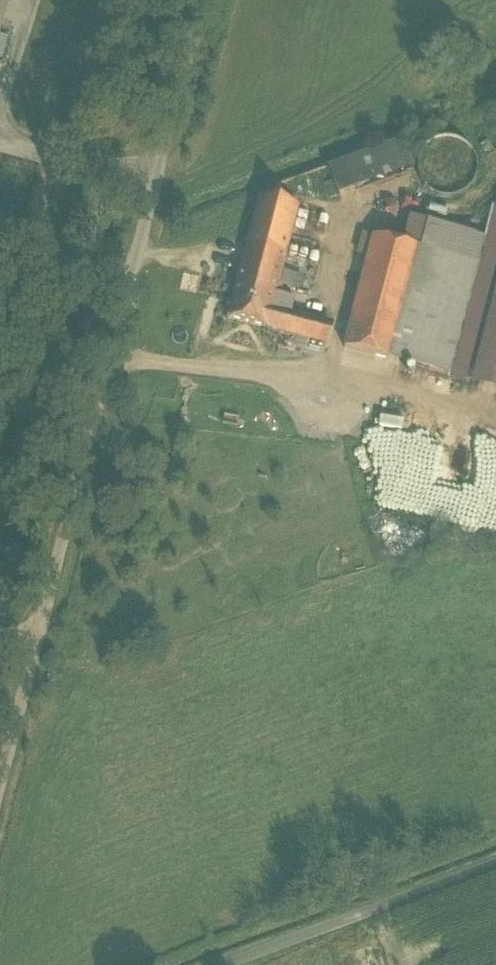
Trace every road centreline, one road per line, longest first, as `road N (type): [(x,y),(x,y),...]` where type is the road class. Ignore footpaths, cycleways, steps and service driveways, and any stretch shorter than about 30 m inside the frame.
road 1 (unclassified): [(0,773),(201,0)]
road 2 (track): [(495,867),(233,964)]

